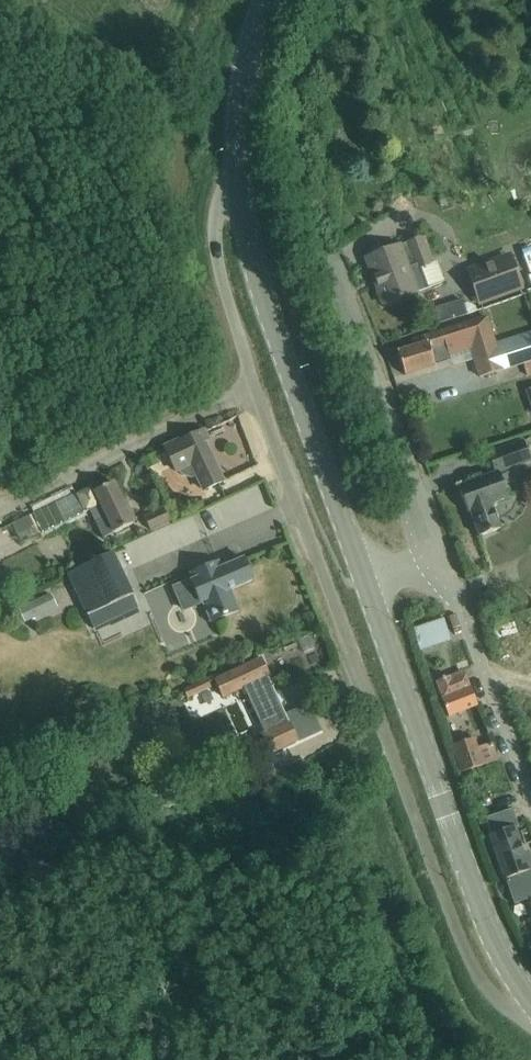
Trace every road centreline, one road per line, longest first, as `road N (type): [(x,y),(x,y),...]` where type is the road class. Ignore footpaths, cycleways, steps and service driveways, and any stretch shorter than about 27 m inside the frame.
road 1 (residential): [(530,1020),(490,993),(466,953),(257,394),(216,262),(218,217),(241,192)]
road 2 (tertiary): [(364,580),(489,928),(530,1000)]
road 3 (tertiary): [(241,192),(263,298),(364,580)]
road 4 (tertiary): [(263,0),(239,126),(241,192)]

